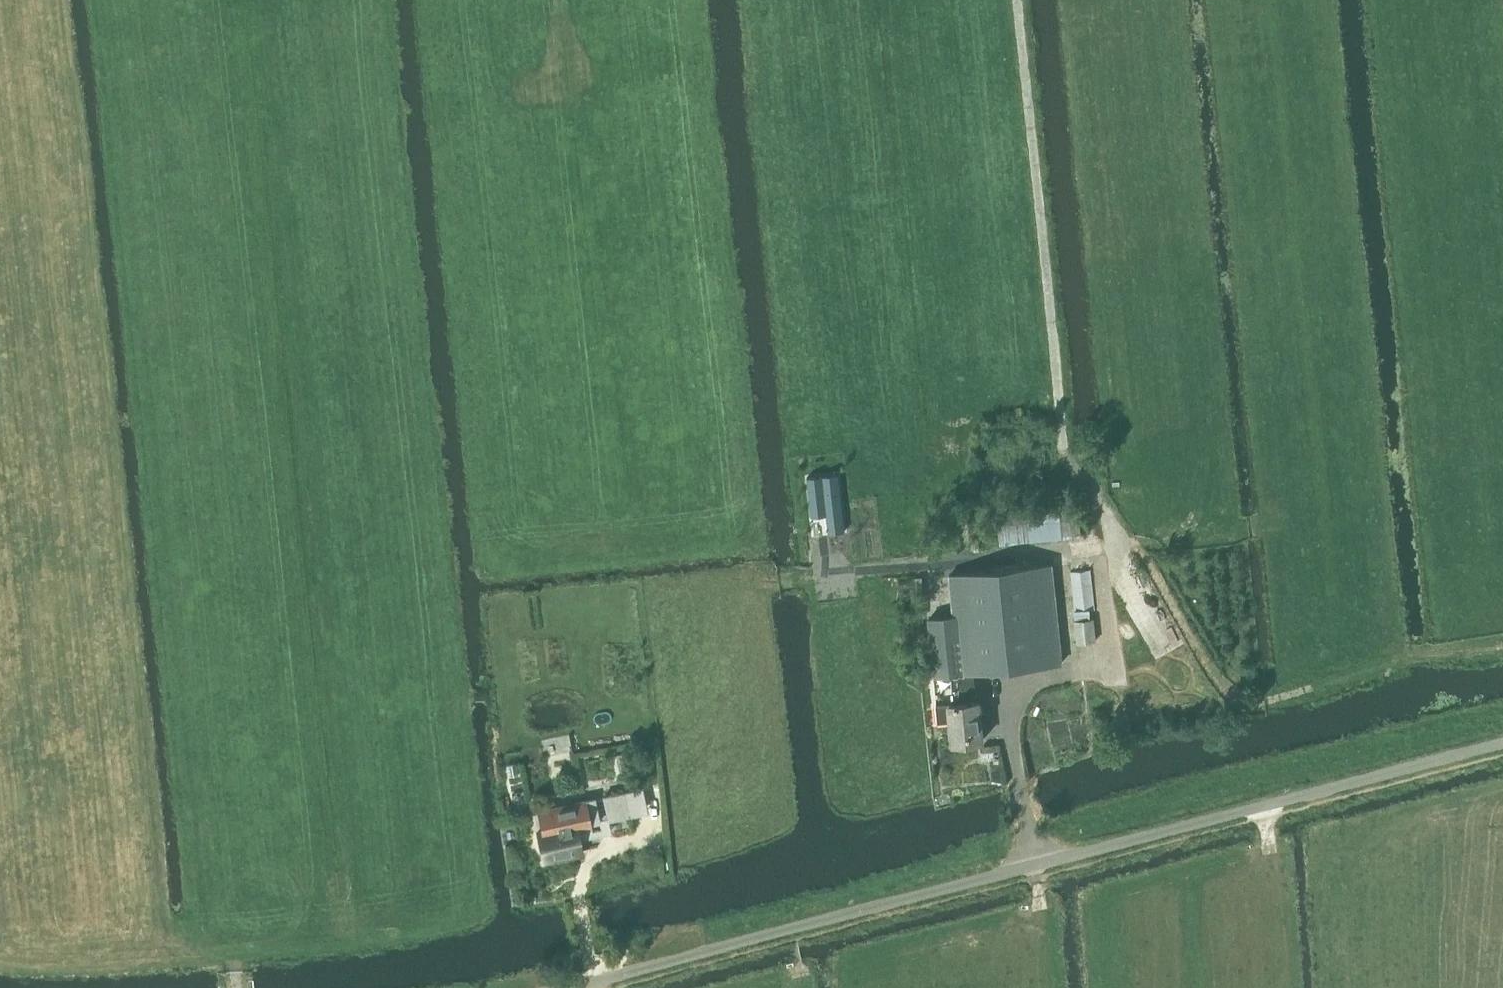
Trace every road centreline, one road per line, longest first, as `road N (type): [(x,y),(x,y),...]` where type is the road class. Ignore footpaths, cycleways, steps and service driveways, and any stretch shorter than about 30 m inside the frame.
road 1 (unclassified): [(591,987),(1502,742)]

